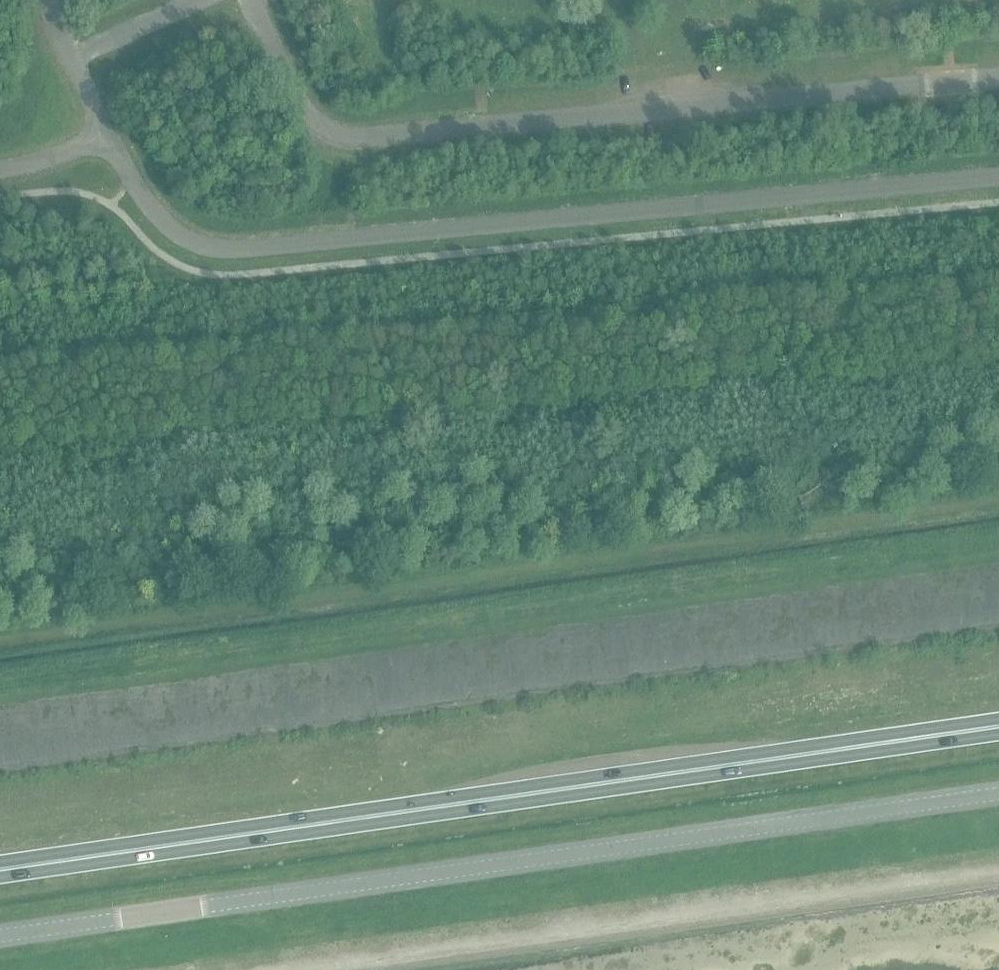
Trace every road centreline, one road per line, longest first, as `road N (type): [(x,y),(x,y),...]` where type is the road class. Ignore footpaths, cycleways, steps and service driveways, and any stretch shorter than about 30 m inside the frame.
road 1 (trunk): [(0,870),(998,728)]
road 2 (unclassified): [(0,935),(998,793)]
road 3 (unclassified): [(104,135),(155,213),(180,235),(217,248),(998,177)]
road 4 (unclassified): [(998,81),(350,139),(312,122),(258,0)]
road 5 (unclassified): [(104,135),(42,0)]

